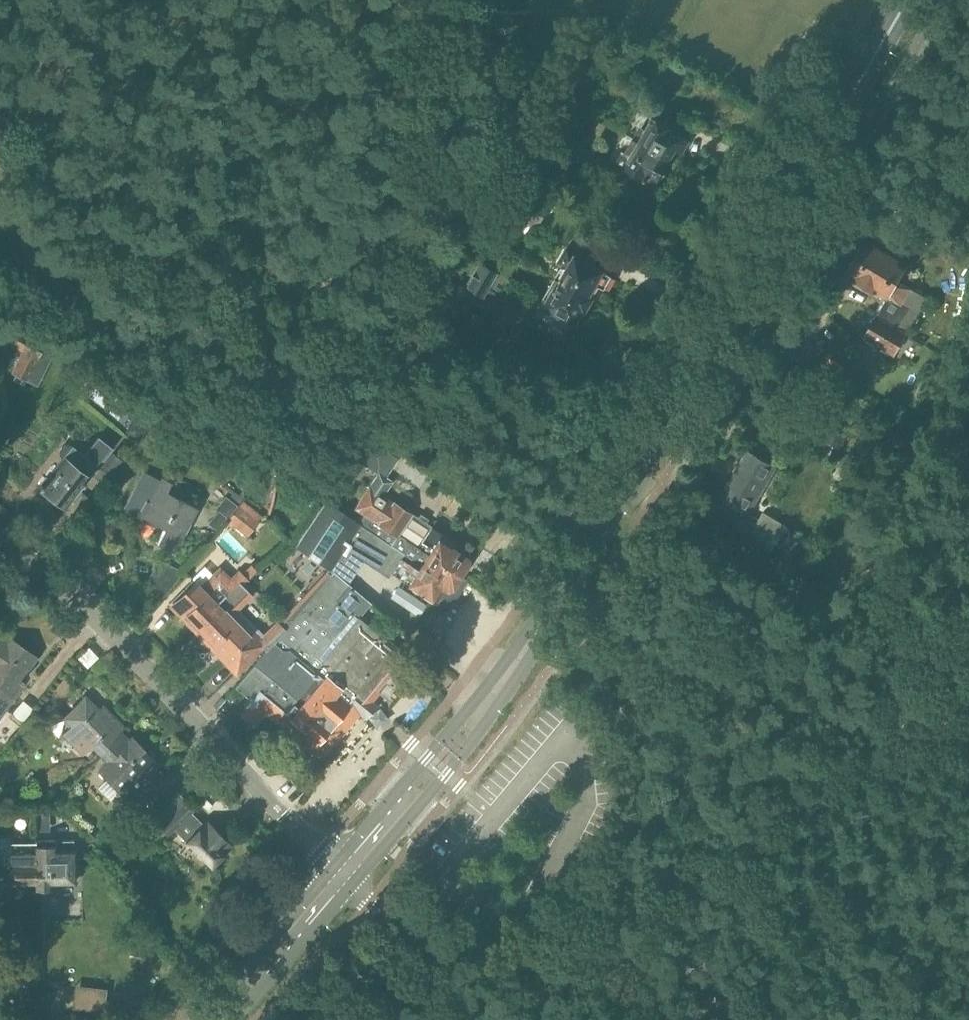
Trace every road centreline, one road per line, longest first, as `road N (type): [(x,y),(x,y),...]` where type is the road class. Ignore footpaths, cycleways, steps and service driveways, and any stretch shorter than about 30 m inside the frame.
road 1 (secondary): [(496,691),(566,585),(908,0)]
road 2 (residential): [(333,865),(115,635),(0,546)]
road 3 (secondary): [(352,886),(471,743),(496,691)]
road 4 (secondary): [(496,691),(452,728),(333,865)]
road 5 (secondary): [(333,865),(201,1019)]
road 6 (secondary): [(232,1019),(352,886)]

